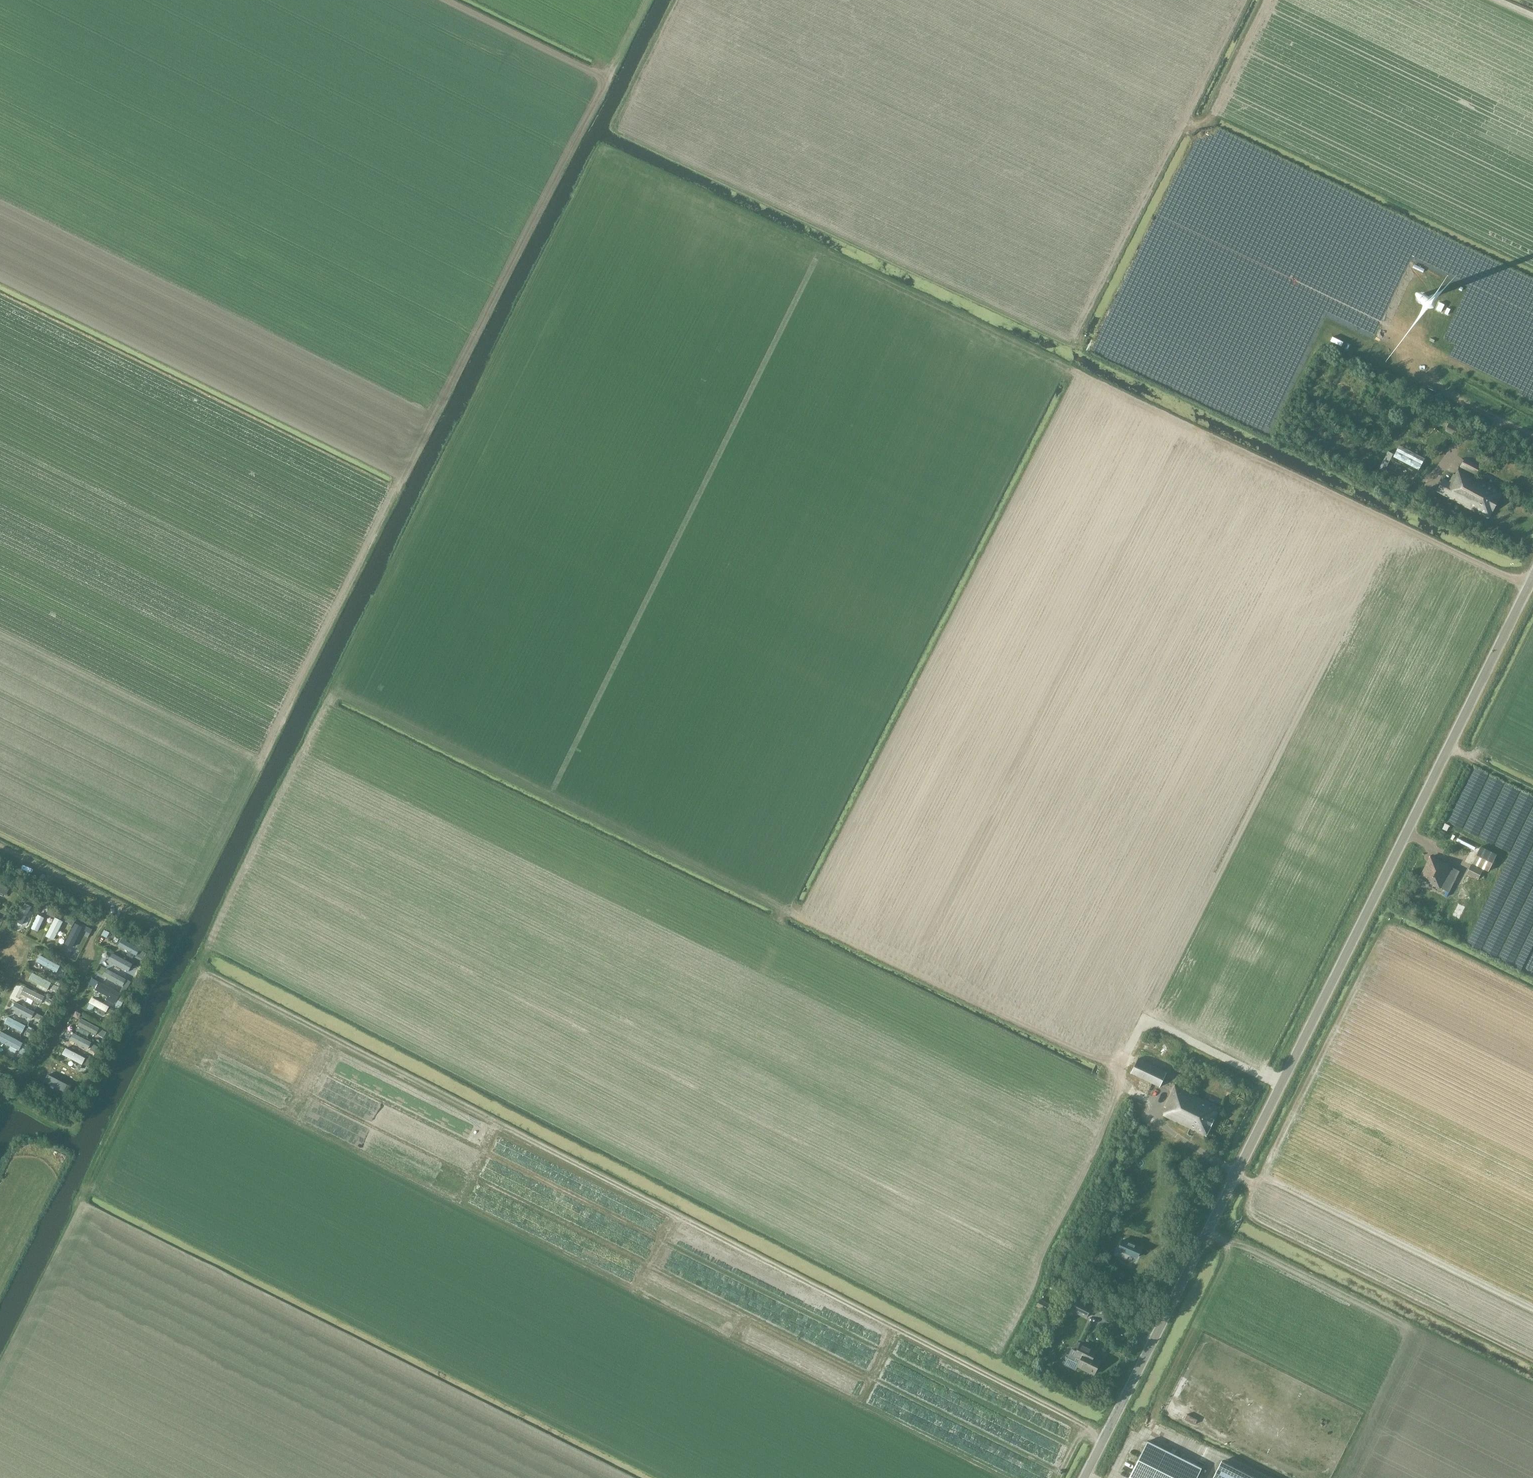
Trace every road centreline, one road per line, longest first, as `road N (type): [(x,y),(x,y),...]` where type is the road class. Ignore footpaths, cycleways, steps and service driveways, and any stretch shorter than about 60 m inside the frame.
road 1 (track): [(1126,1053),(1096,1059),(334,695),(0,1374)]
road 2 (track): [(605,151),(1528,586)]
road 3 (unclassified): [(1084,1477),(1532,575)]
road 4 (track): [(80,1217),(101,1214),(626,1477)]
road 5 (track): [(1197,1323),(1371,1410),(1411,1338),(1397,1320),(1249,1247),(1228,1247)]
road 6 (track): [(1243,0),(1073,339)]
road 7 (track): [(1532,1361),(1253,1221),(1252,1187),(1236,1175)]
road 8 (track): [(1126,1053),(1091,1156),(998,1354)]
road 9 (track): [(647,0),(612,68),(599,75),(445,0)]
road 10 (track): [(1206,1234),(1229,1255),(1151,1417)]
road 11 (track): [(1263,1477),(1163,1430),(1129,1442),(1111,1477)]
road 12 (track): [(1281,1086),(1151,1023),(1139,1028),(1126,1053)]
road 13 (track): [(1185,115),(1194,127),(1206,122),(1267,0)]
road 14 (track): [(680,0),(617,123)]

